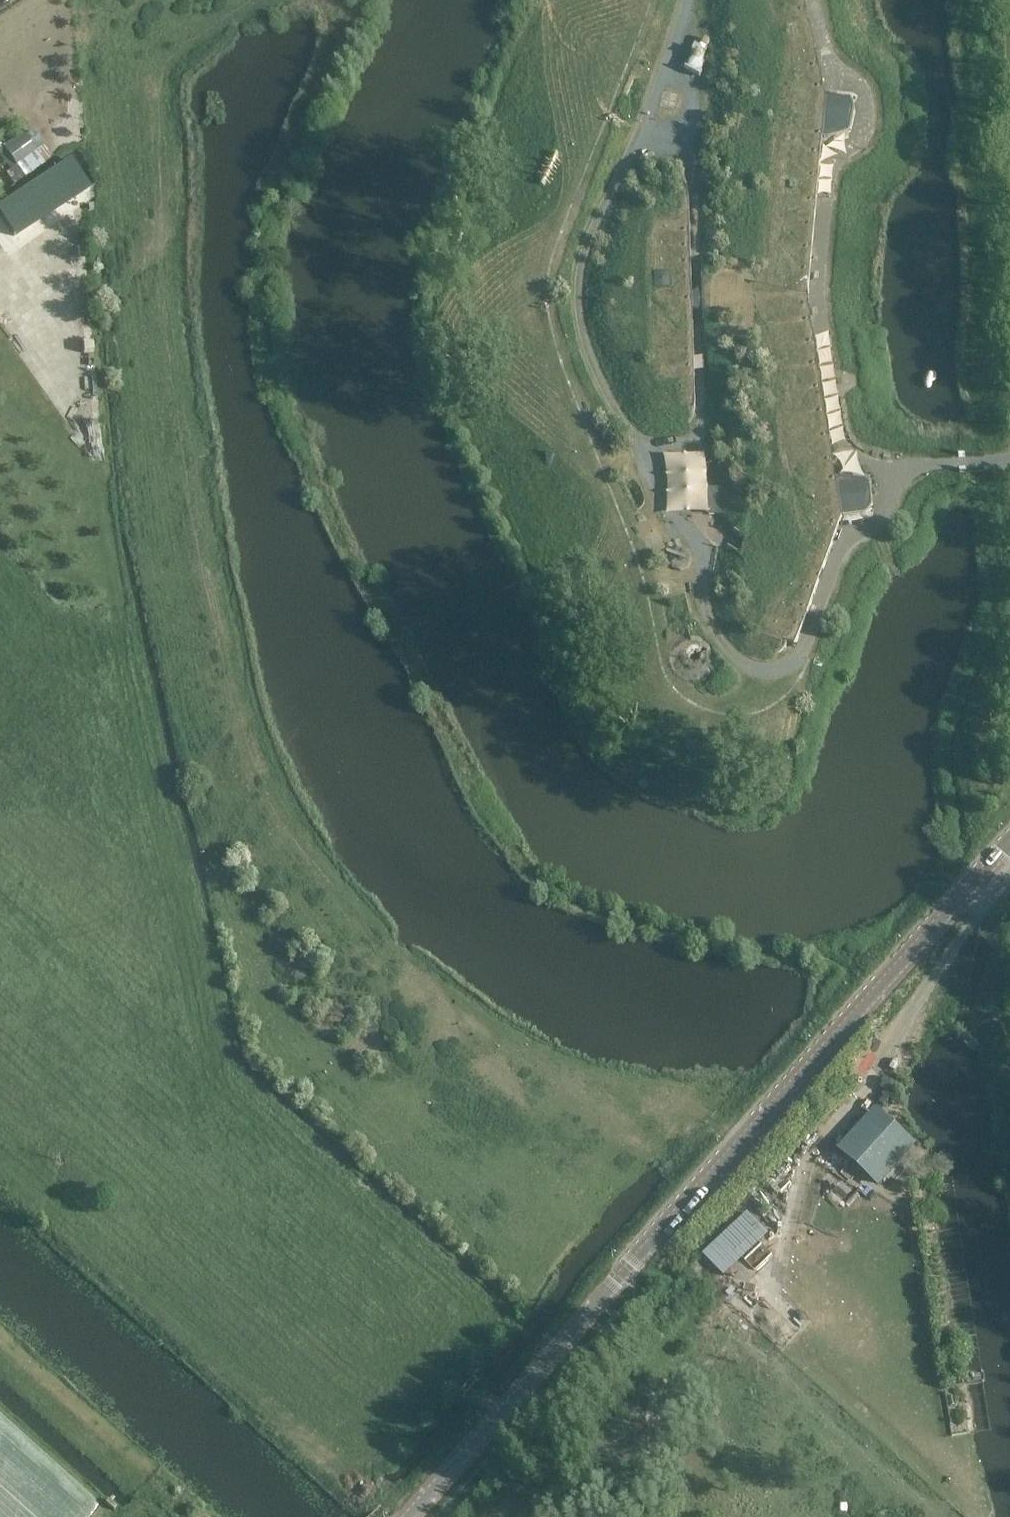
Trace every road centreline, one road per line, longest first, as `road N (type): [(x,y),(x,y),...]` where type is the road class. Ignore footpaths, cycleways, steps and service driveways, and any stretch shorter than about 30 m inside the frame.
road 1 (track): [(905,961),(793,953),(635,922),(566,894),(510,842),(341,527),(271,350),(284,209),(347,47)]
road 2 (tertiary): [(408,1516),(1009,849)]

